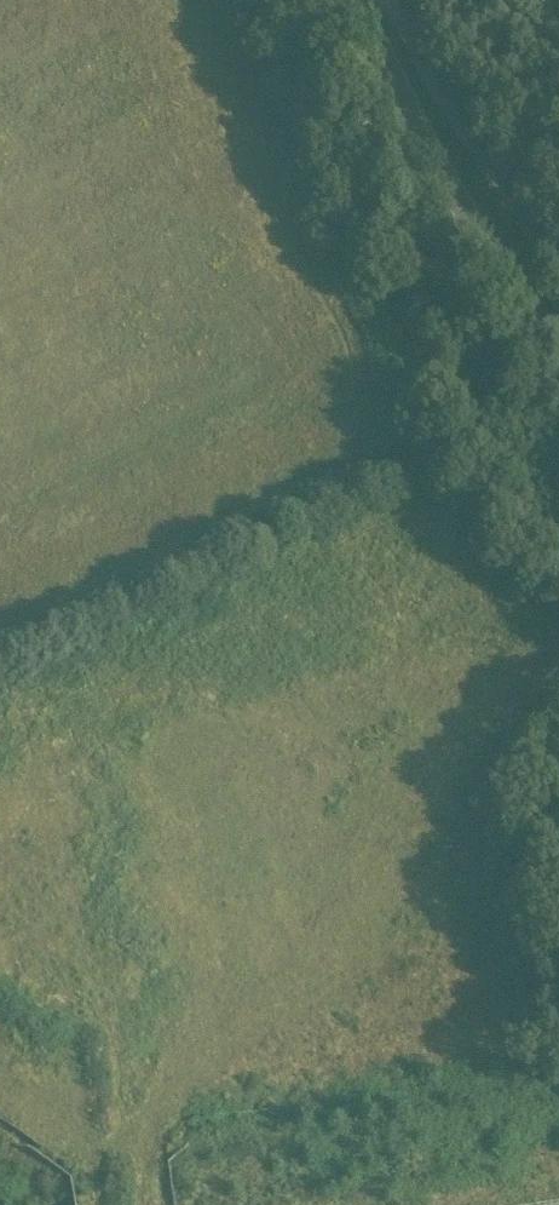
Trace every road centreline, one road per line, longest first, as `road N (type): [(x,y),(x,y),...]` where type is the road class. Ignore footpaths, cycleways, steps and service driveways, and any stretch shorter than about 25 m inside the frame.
road 1 (tertiary): [(558,349),(460,232),(358,0)]

